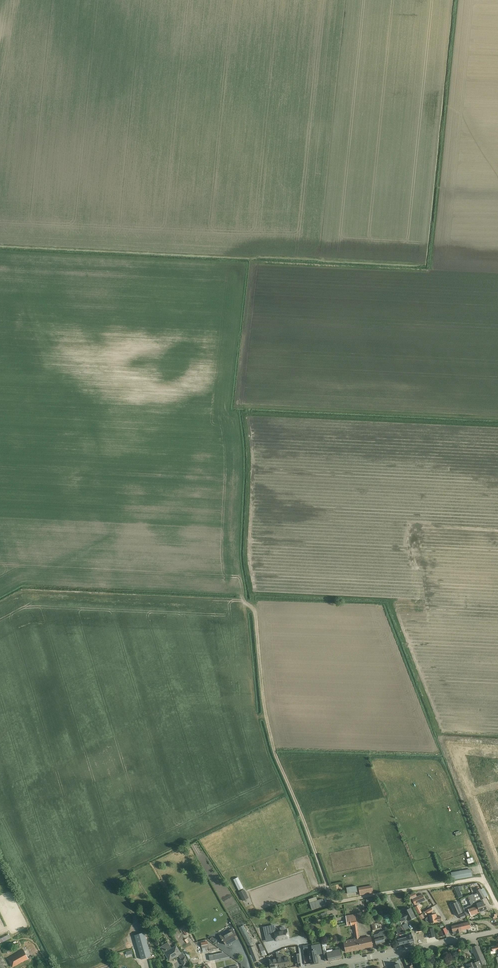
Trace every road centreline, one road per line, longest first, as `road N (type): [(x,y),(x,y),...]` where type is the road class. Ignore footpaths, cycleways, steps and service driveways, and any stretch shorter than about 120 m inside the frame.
road 1 (track): [(255,609),(269,731),(328,889)]
road 2 (residential): [(314,967),(497,931)]

